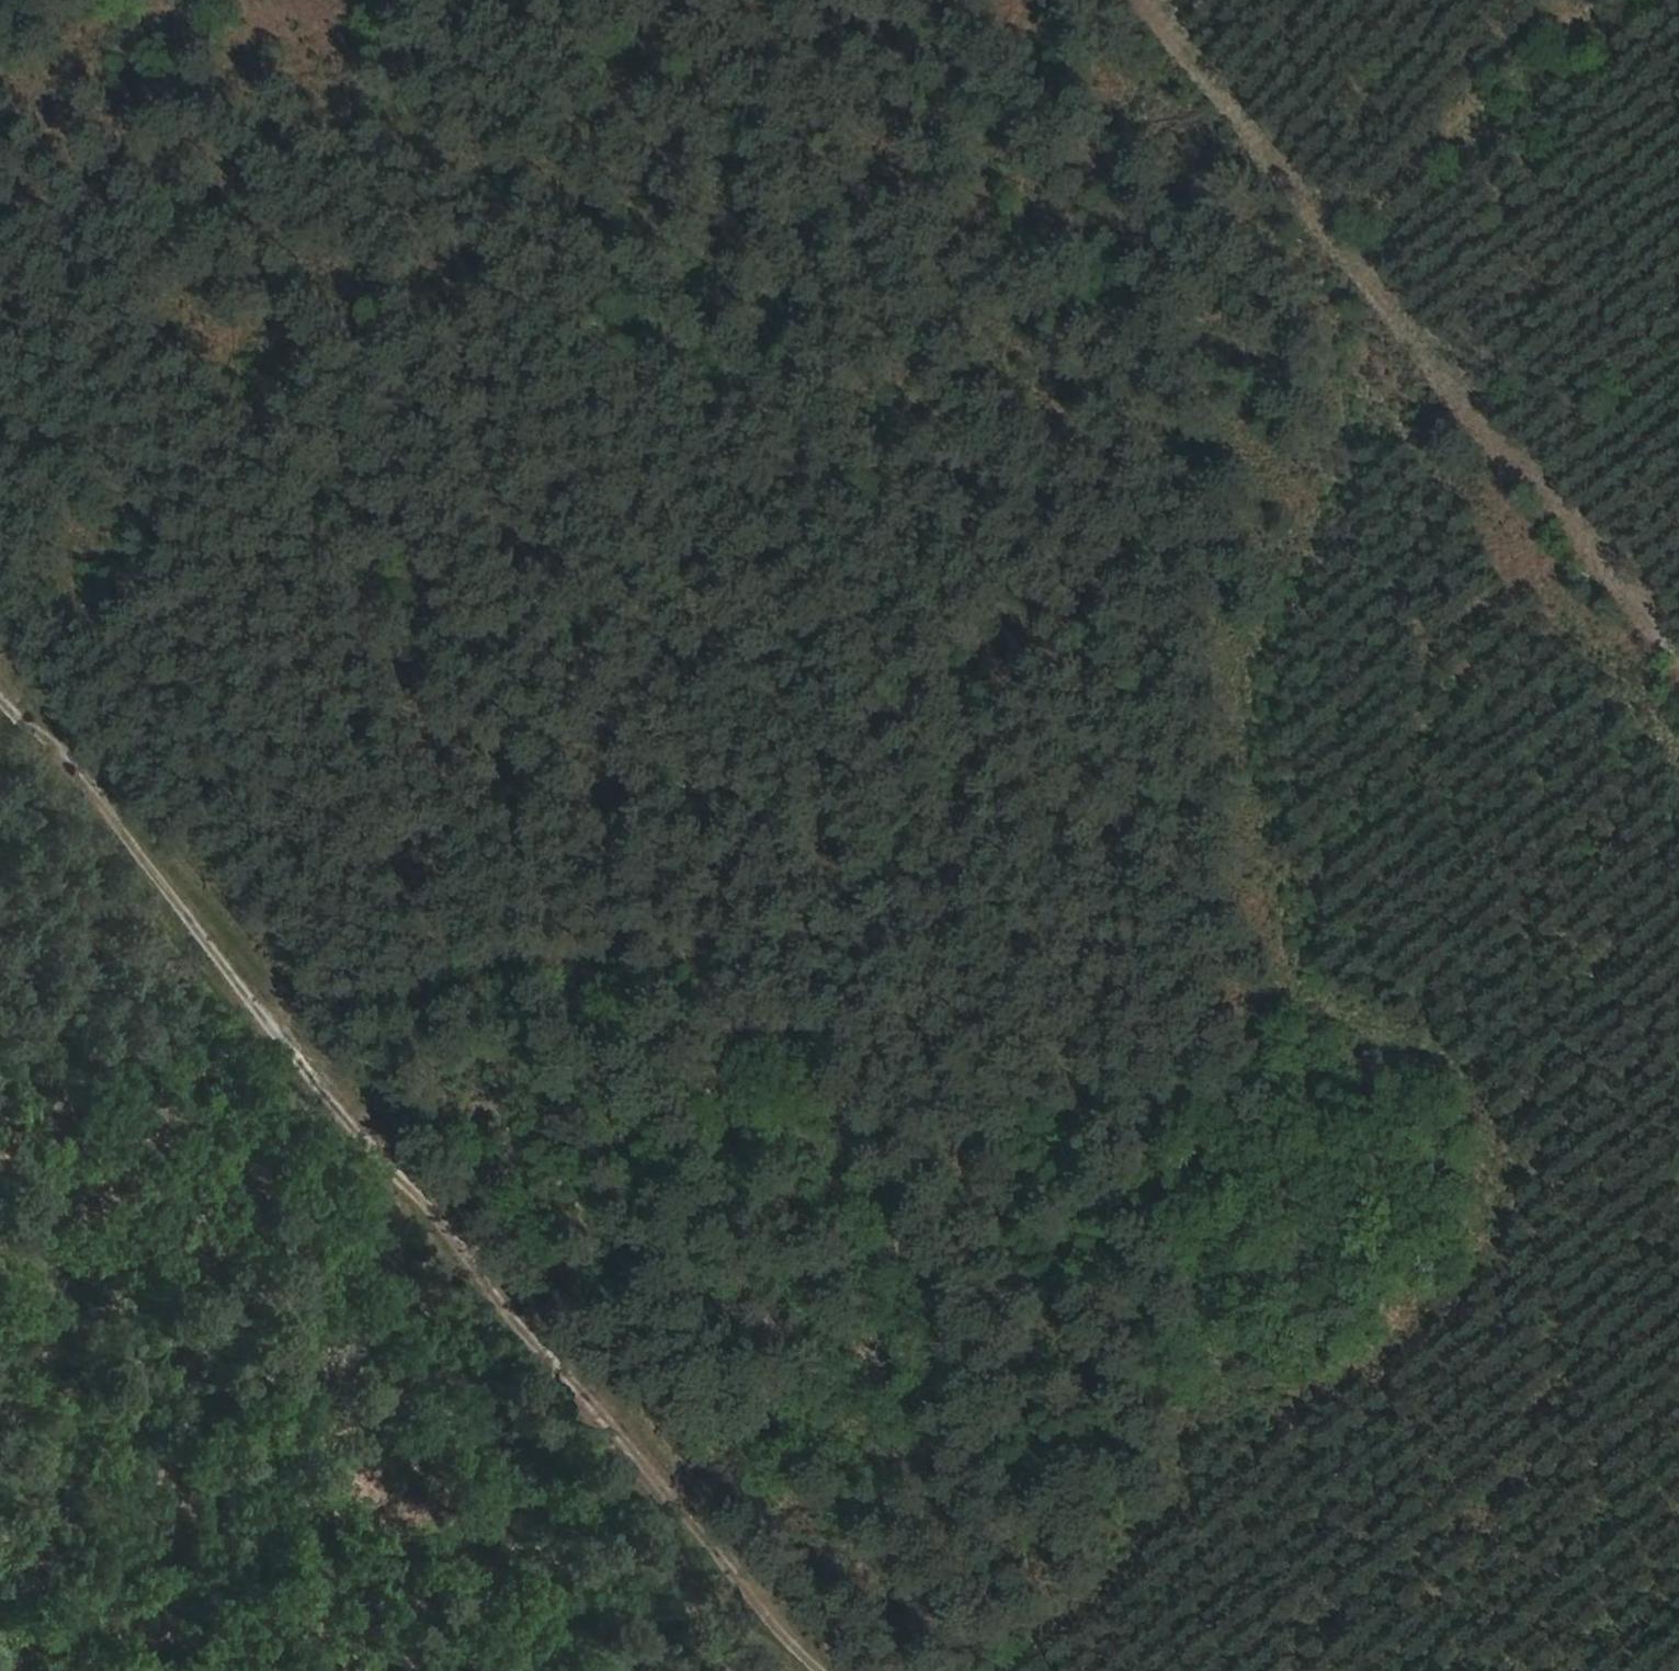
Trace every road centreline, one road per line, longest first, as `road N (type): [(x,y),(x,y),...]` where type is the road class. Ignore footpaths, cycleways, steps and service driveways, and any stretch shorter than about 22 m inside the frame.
road 1 (track): [(831,1670),(223,958),(0,676)]

